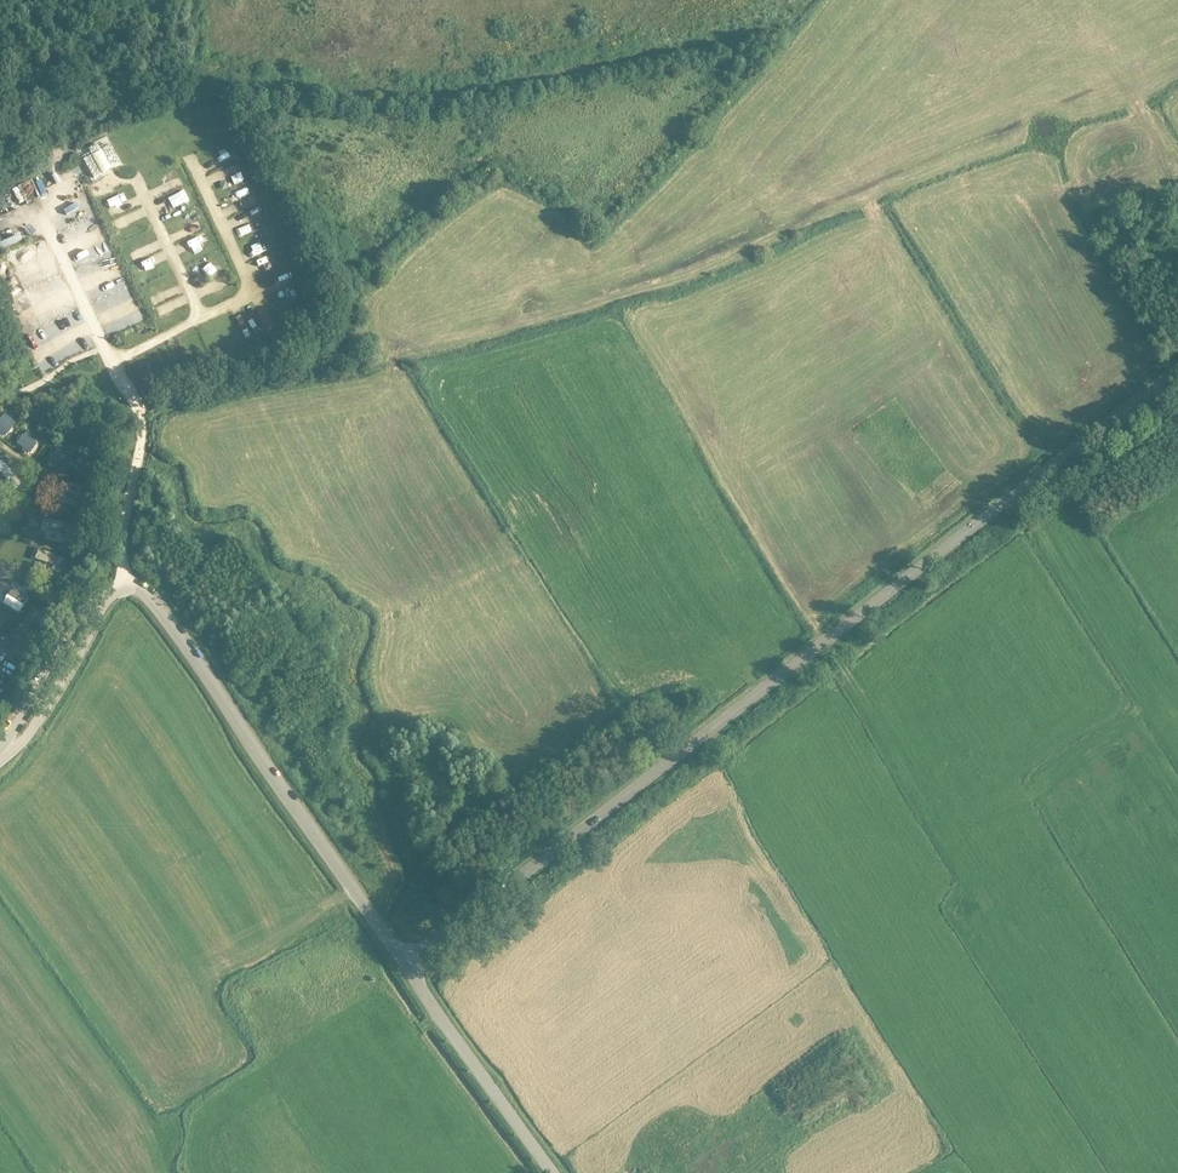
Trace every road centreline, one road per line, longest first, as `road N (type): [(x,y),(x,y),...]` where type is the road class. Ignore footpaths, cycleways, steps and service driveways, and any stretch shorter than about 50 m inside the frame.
road 1 (unclassified): [(404,964),(1177,366)]
road 2 (unclassified): [(404,964),(148,597),(128,586),(103,600)]
road 3 (unclassified): [(552,1172),(404,964)]
road 4 (unclassified): [(0,759),(47,706),(103,600)]
road 5 (unclassified): [(103,600),(85,612),(0,757)]

